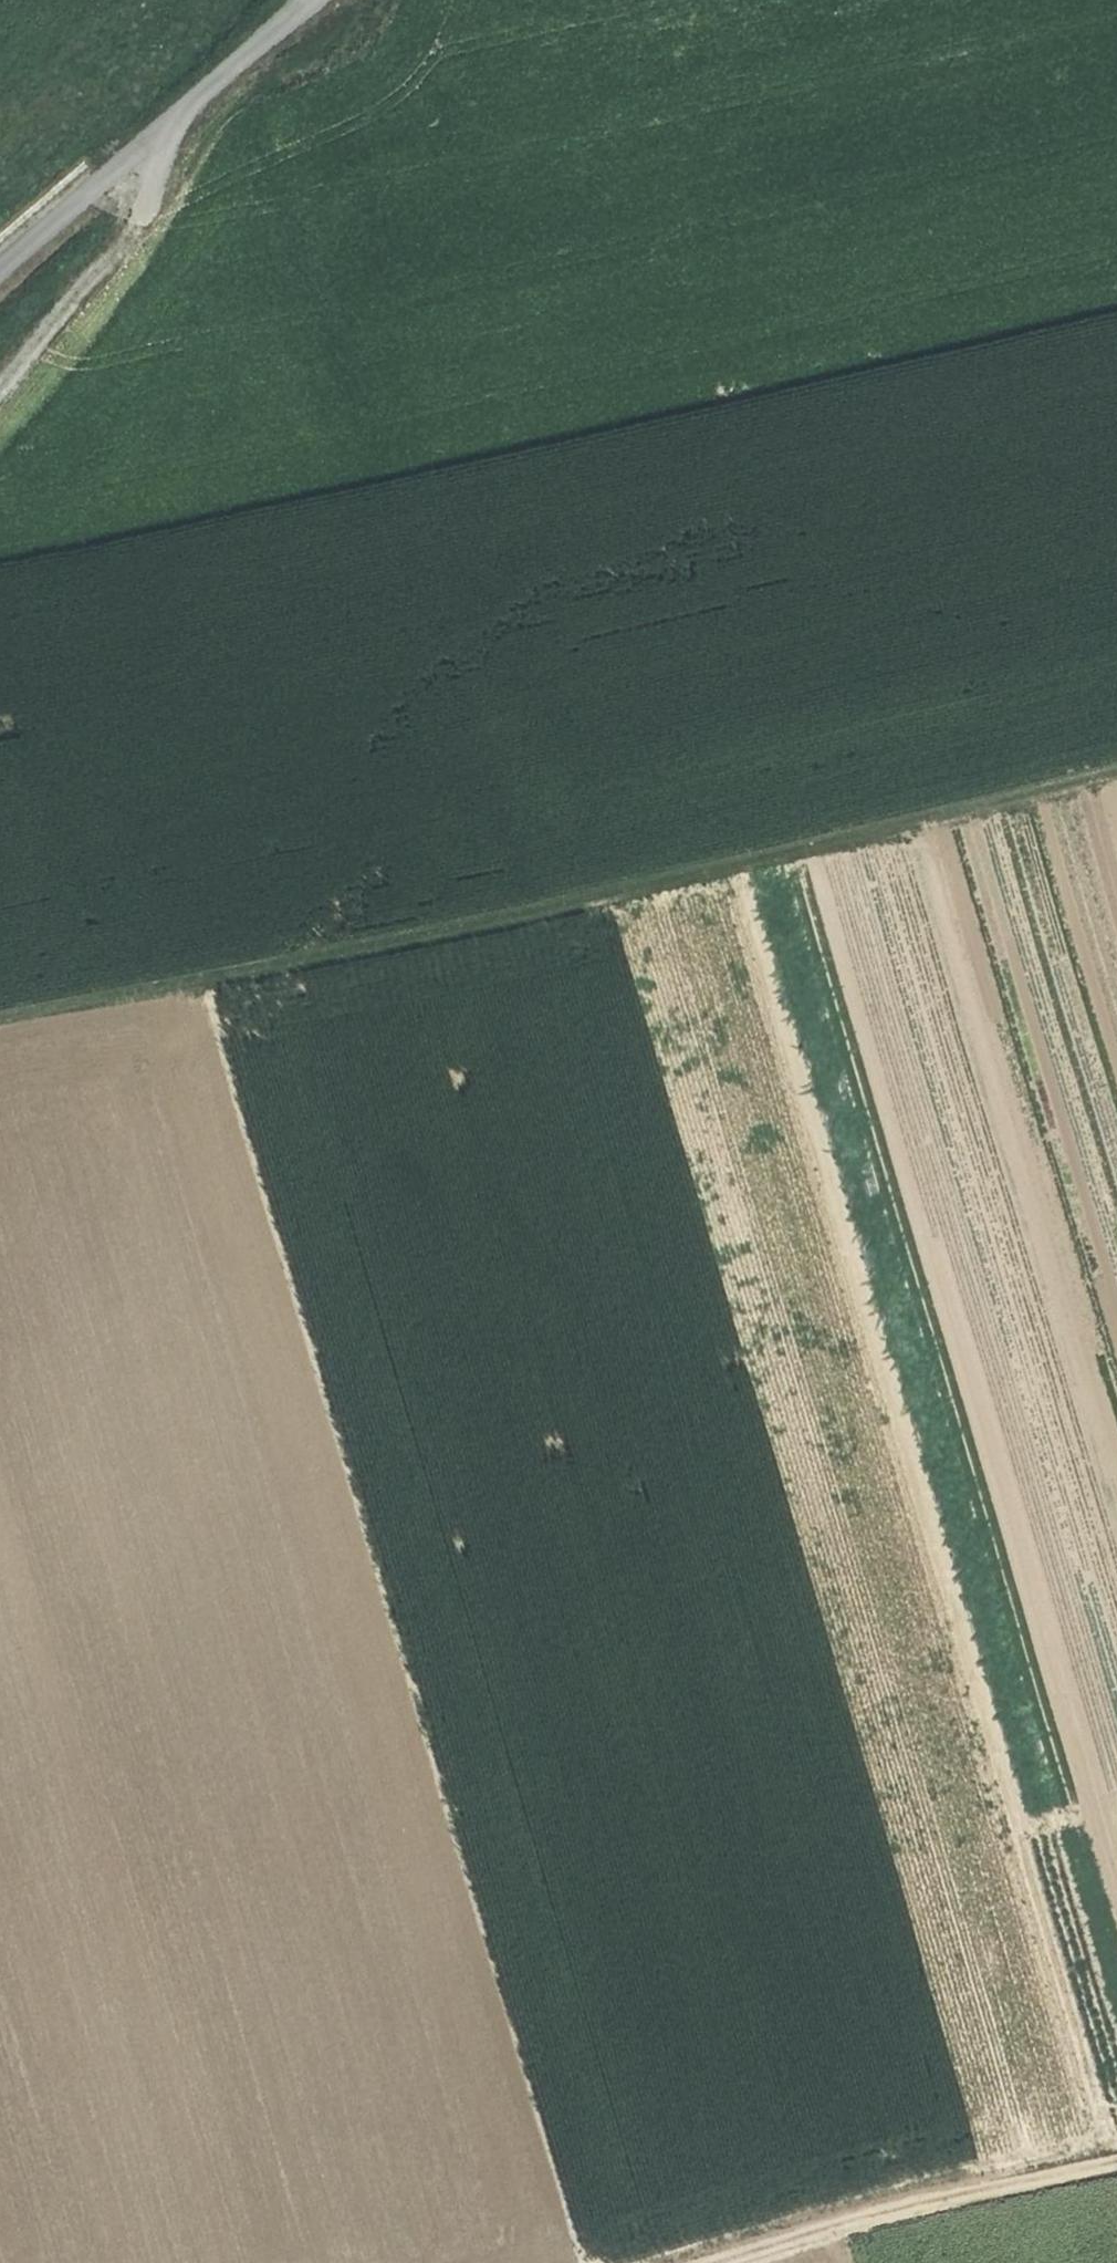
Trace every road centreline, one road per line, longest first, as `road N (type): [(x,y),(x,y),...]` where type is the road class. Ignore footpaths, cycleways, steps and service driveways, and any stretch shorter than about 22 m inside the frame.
road 1 (track): [(0,1011),(536,904),(1116,761)]
road 2 (track): [(1116,2169),(734,2262)]
road 3 (track): [(0,386),(148,214),(176,102)]

